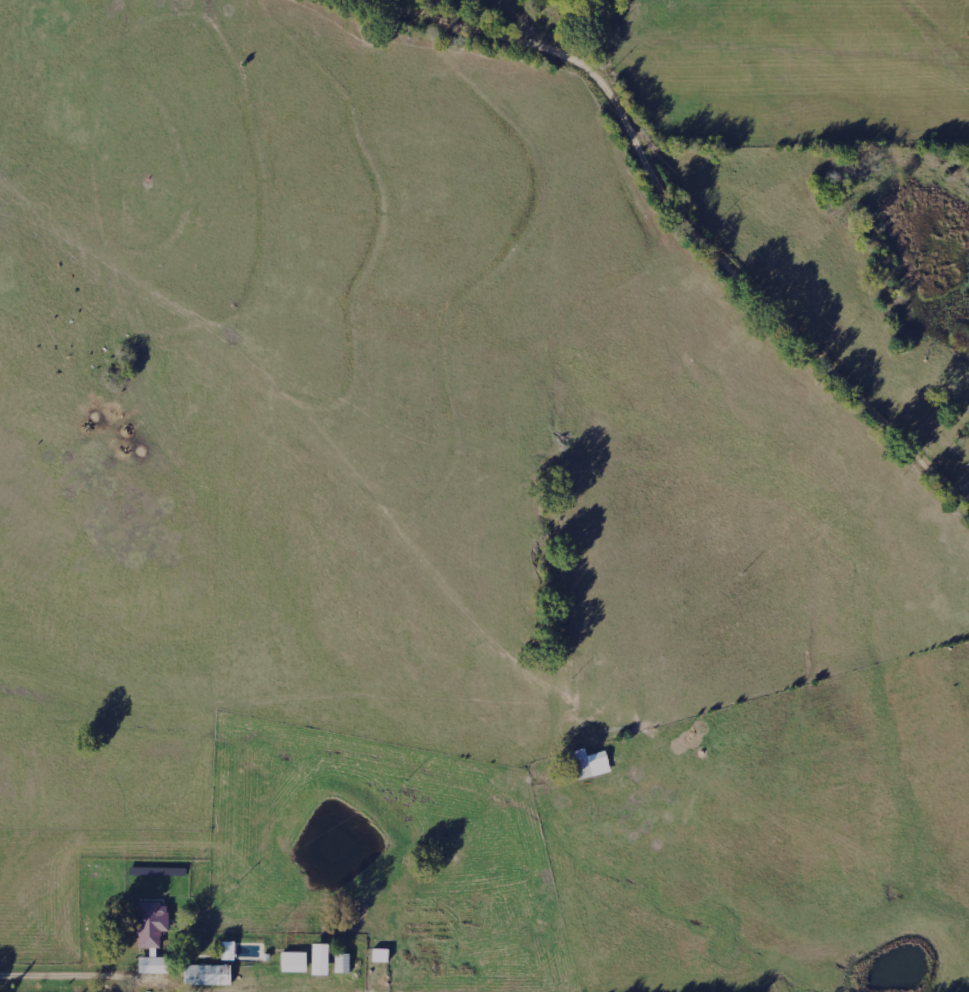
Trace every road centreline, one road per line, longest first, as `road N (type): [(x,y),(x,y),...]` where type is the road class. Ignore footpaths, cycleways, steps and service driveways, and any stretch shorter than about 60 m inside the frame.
road 1 (residential): [(968,498),(699,231),(596,74),(551,47),(358,0)]

